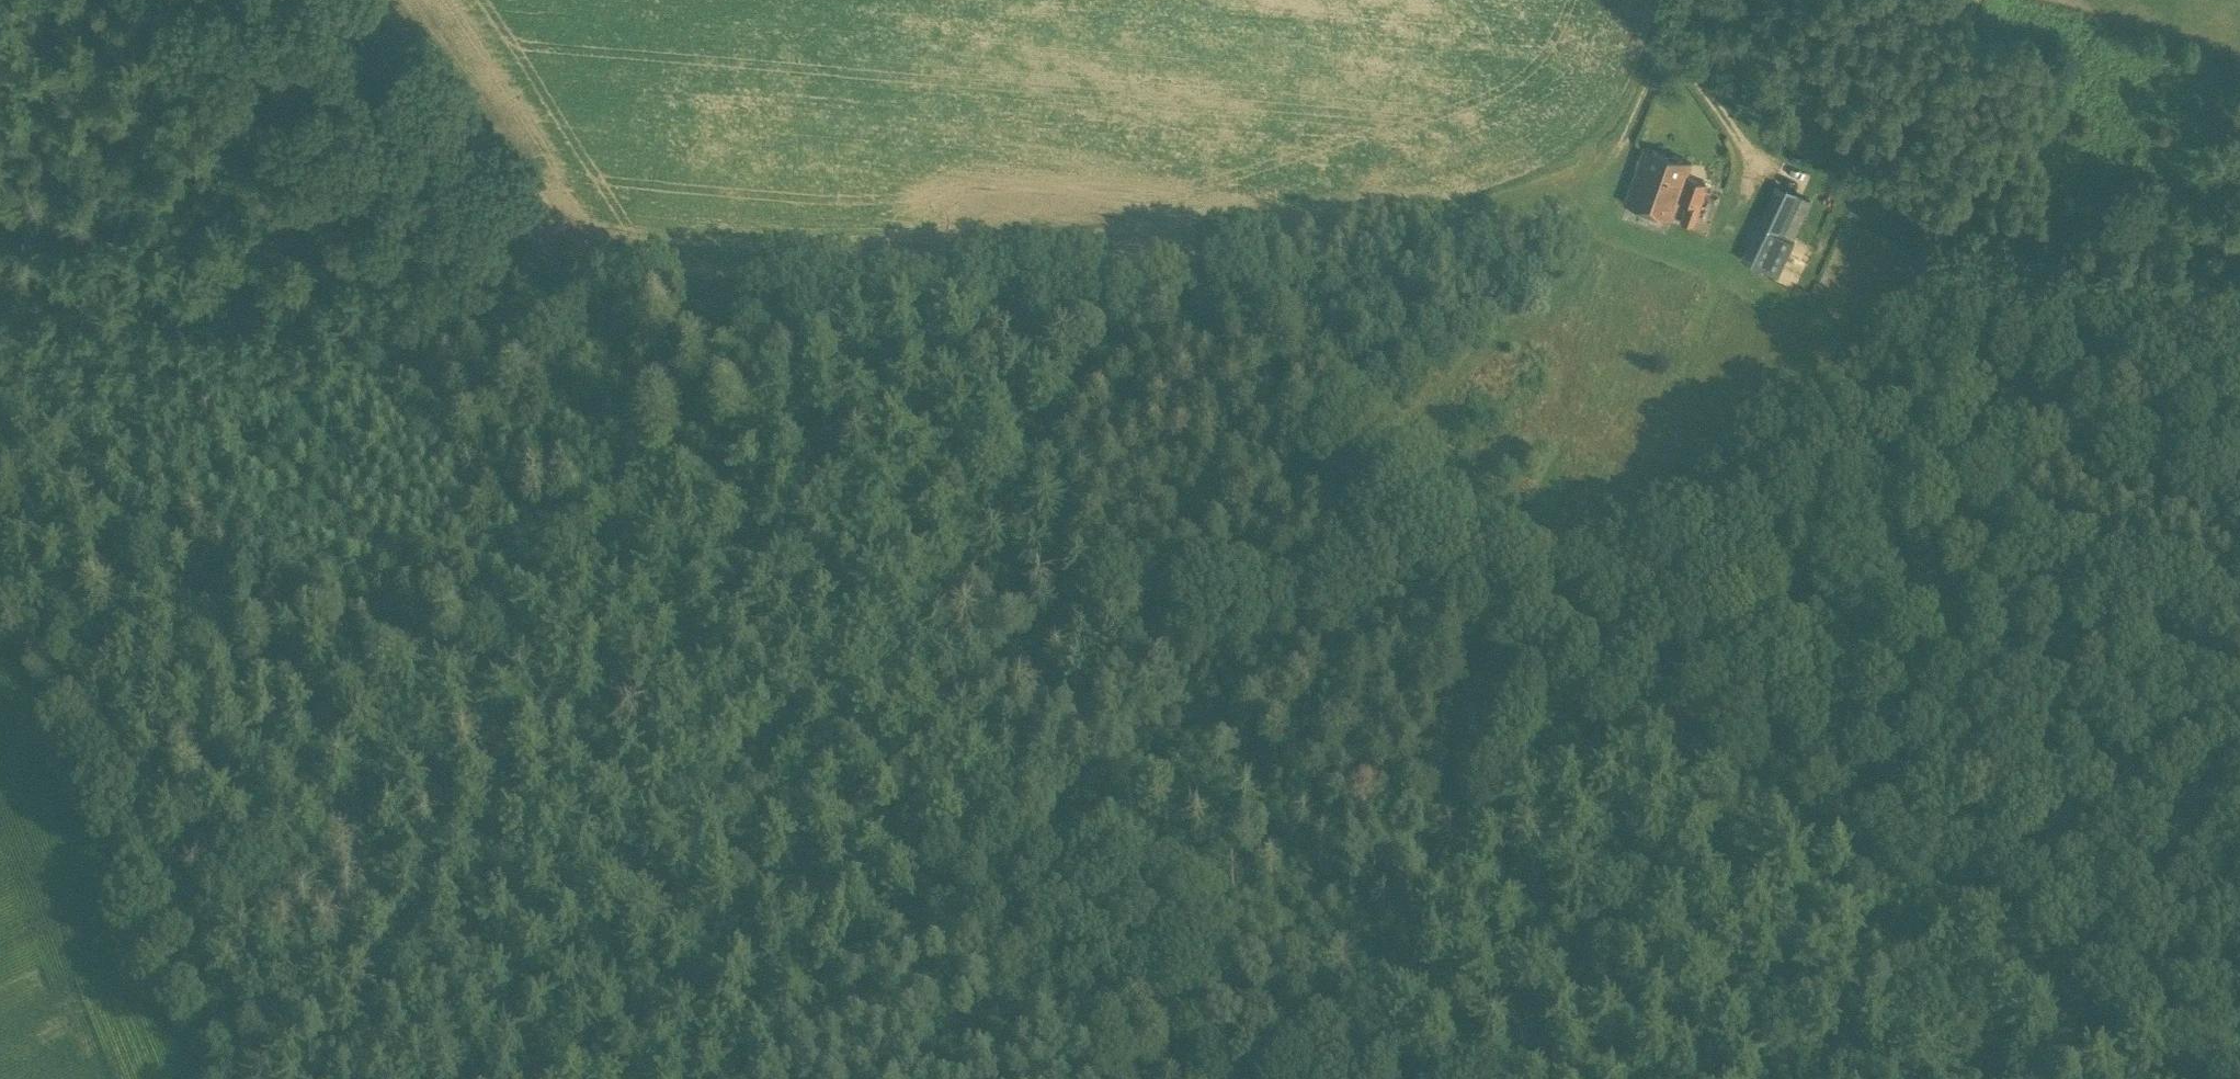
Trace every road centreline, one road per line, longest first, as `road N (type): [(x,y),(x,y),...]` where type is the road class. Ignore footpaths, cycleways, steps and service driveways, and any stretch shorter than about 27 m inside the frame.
road 1 (track): [(1690,0),(1643,108),(1588,159),(1415,235),(1174,265),(952,589)]

